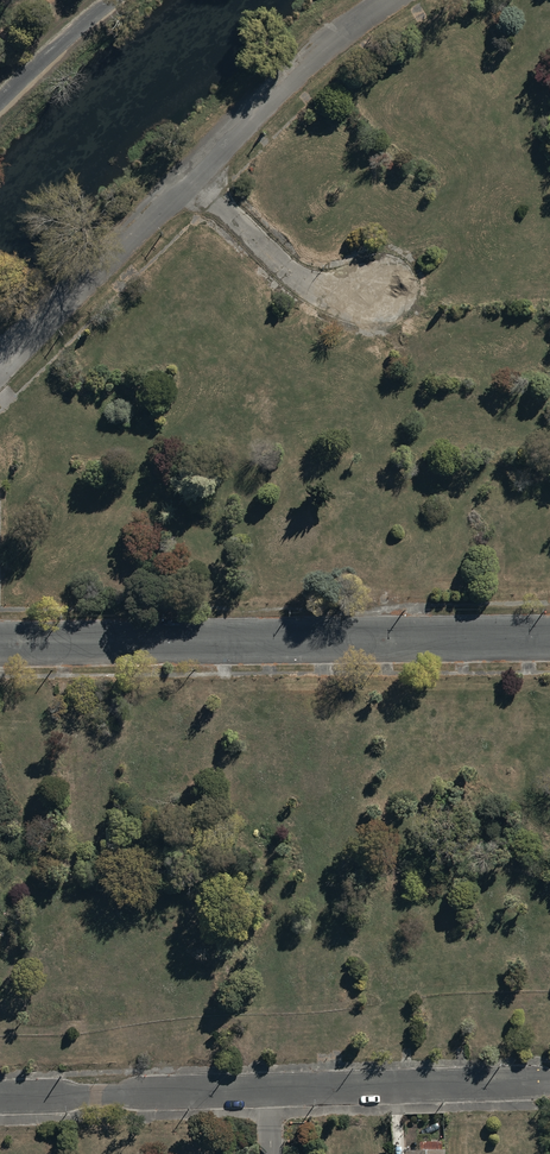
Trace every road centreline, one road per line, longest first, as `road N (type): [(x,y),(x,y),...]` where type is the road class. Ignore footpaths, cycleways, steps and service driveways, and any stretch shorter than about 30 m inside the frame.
road 1 (residential): [(0,1096),(549,1082)]
road 2 (residential): [(549,636),(0,640)]
road 3 (track): [(0,362),(194,179)]
road 4 (track): [(194,179),(343,28),(387,0)]
road 5 (track): [(379,288),(313,287),(194,179)]

